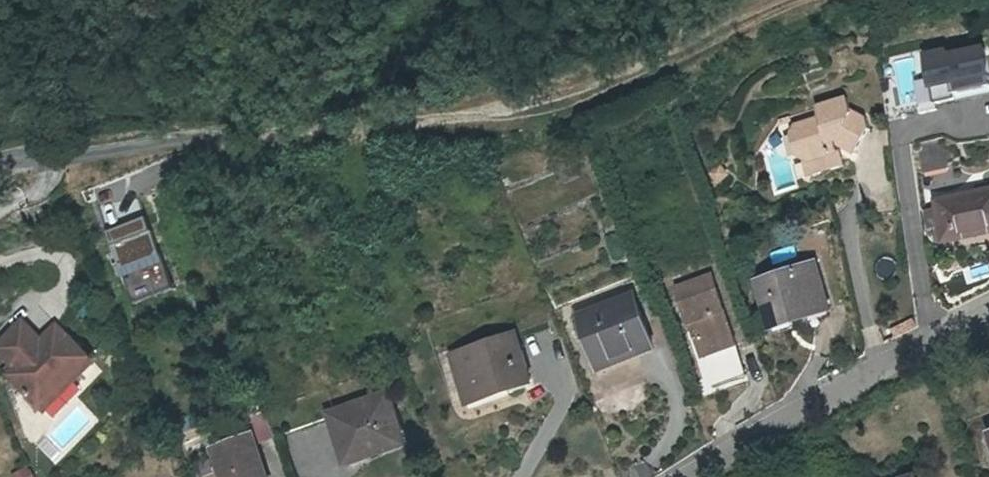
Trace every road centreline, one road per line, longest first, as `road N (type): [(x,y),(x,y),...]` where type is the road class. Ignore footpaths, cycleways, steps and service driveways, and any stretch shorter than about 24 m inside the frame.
road 1 (track): [(67,163),(549,100),(762,0)]
road 2 (residential): [(988,312),(680,476)]

